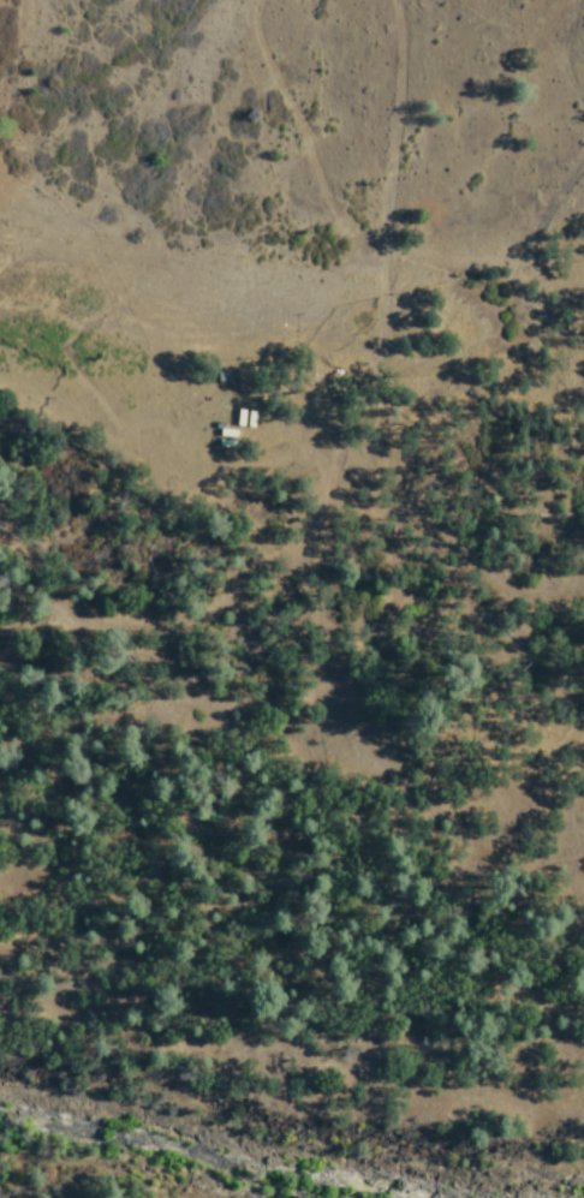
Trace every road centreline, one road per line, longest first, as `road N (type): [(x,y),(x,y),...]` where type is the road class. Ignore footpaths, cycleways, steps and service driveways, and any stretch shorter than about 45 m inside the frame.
road 1 (track): [(0,551),(85,616),(177,626),(211,612),(250,570),(303,543),(317,525),(332,453),(375,365),(381,297),(326,204),(257,42),(257,0)]
road 2 (track): [(381,297),(398,100),(394,0)]

